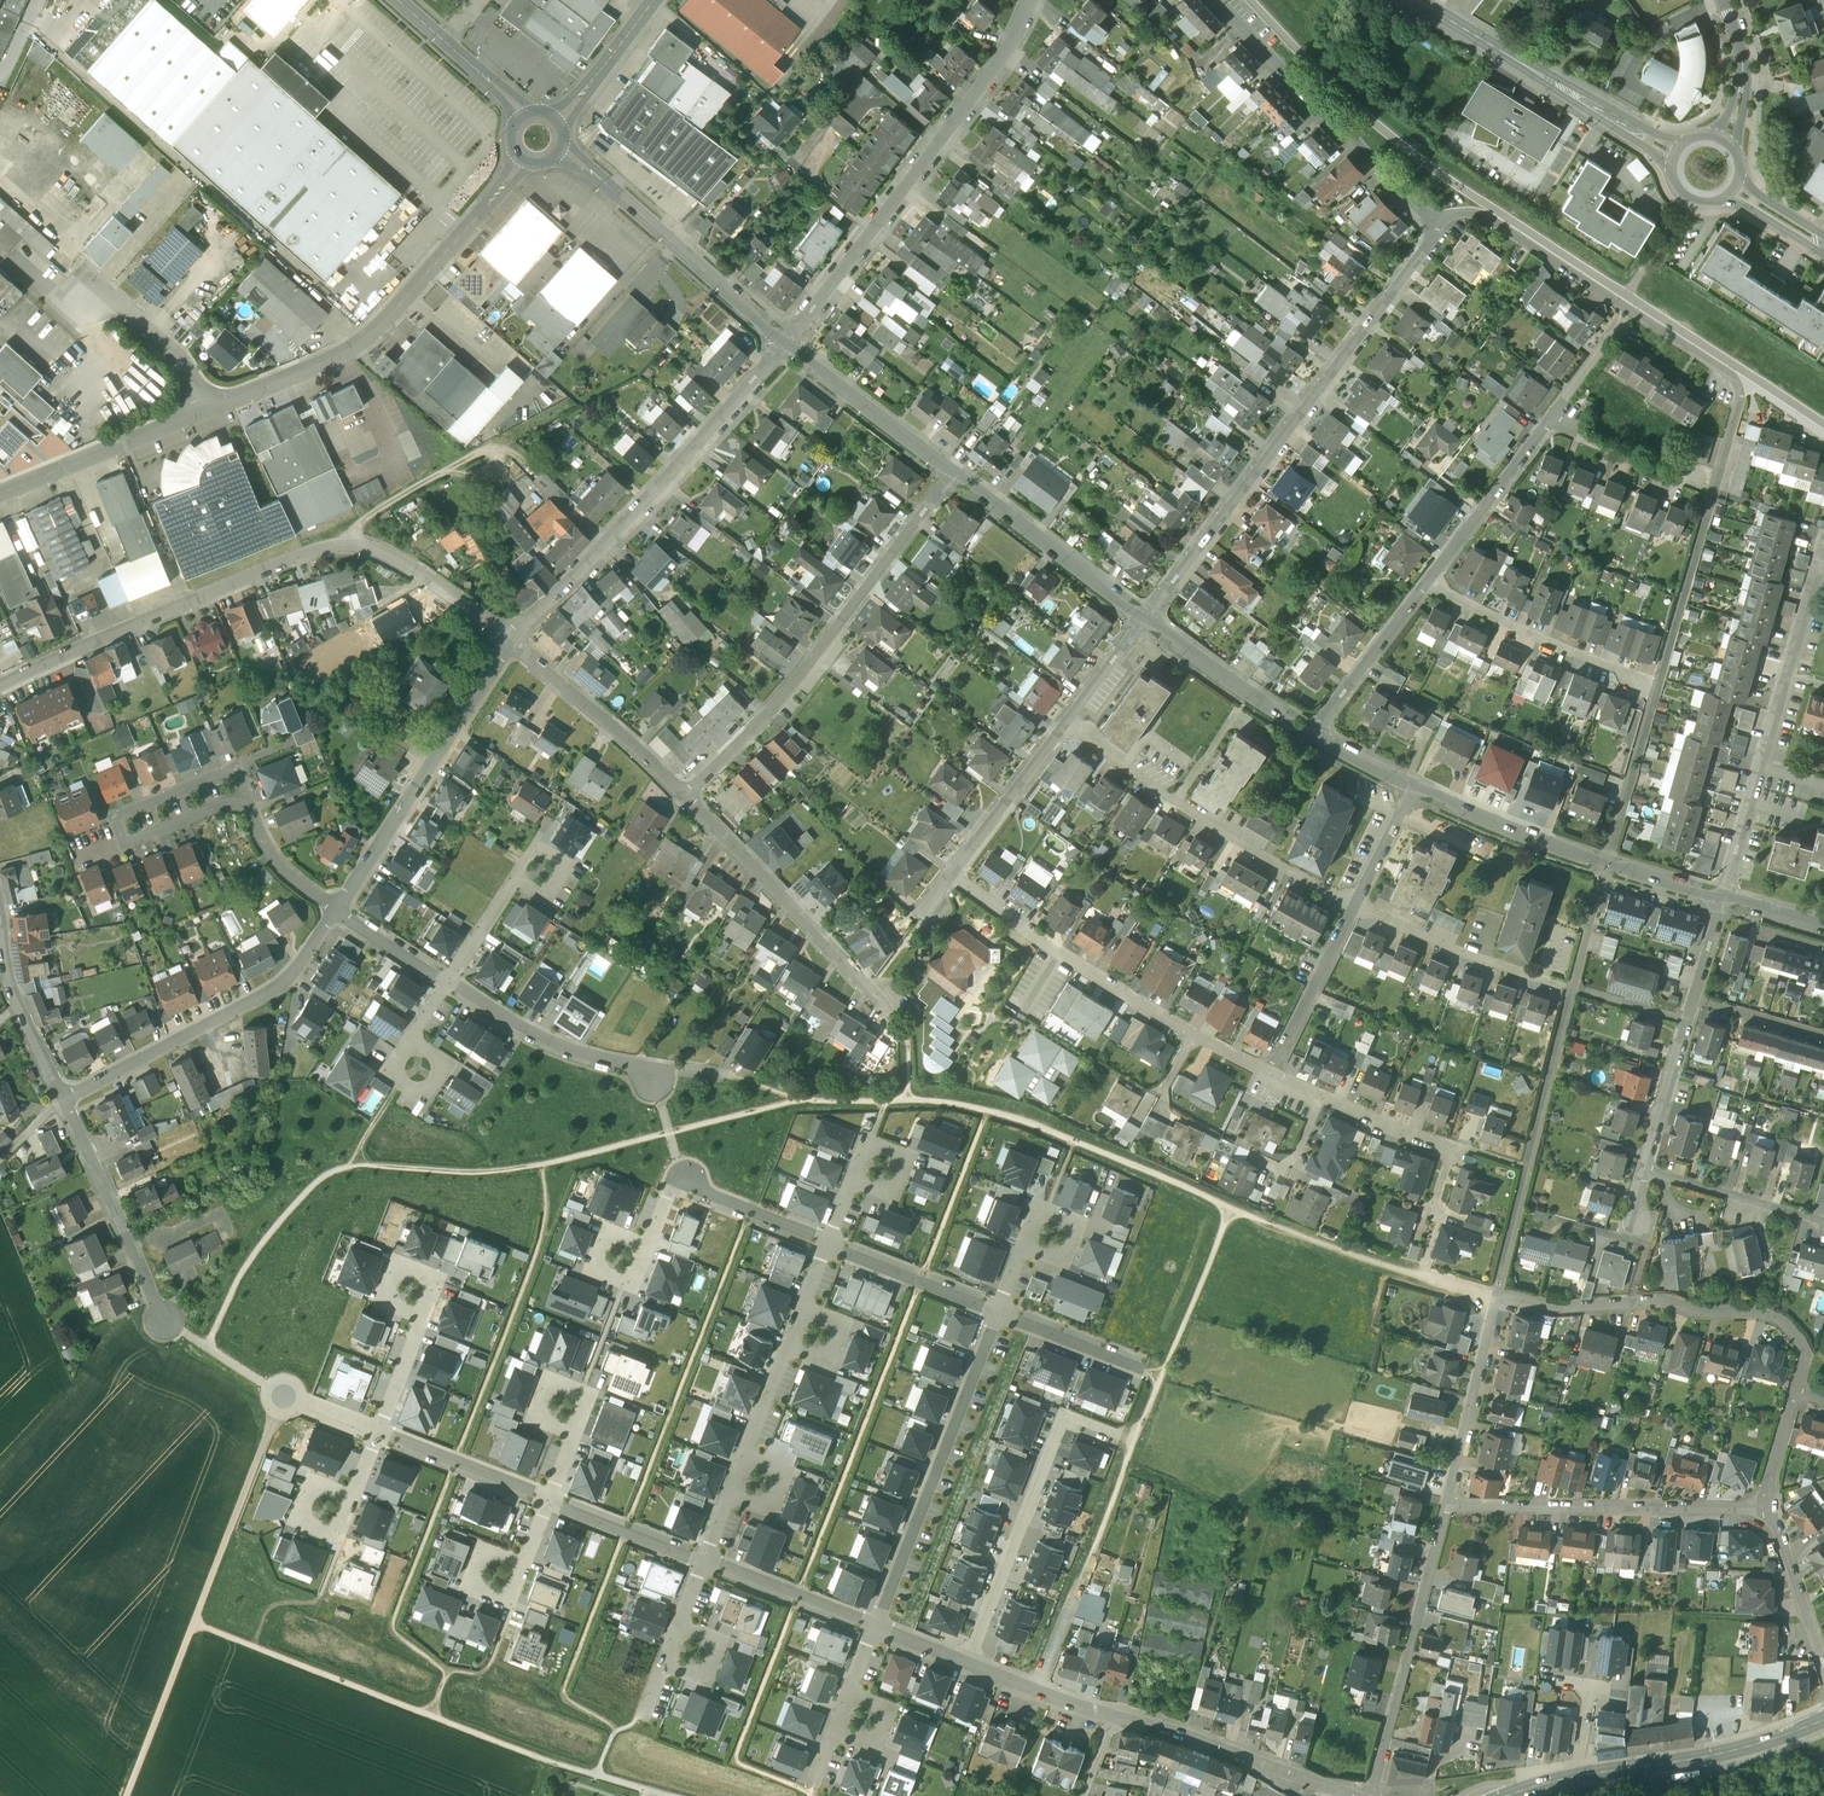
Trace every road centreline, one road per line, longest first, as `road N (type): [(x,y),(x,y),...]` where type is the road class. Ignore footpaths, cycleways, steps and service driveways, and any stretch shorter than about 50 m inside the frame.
road 1 (residential): [(0,686),(333,543),(379,551),(410,567),(512,643)]
road 2 (residential): [(1142,618),(1439,222)]
road 3 (residential): [(685,800),(768,718),(957,468)]
road 4 (residential): [(1031,0),(970,100),(783,345)]
road 5 (track): [(128,1795),(281,1399)]
road 6 (unclassified): [(200,412),(355,346),(522,158)]
road 7 (residential): [(1354,1795),(971,1663)]
road 8 (residential): [(783,345),(512,643)]
road 9 (residential): [(1496,1295),(1564,1309),(1664,1299),(1697,1315),(1770,1314),(1805,1353),(1792,1396)]
road 10 (residential): [(1066,723),(1248,849),(1356,906)]
road 11 (residential): [(1136,1443),(1067,1415),(971,1663)]
road 12 (residential): [(1721,899),(1818,575)]
road 13 (residential): [(876,1627),(999,1313)]
road 14 (residential): [(333,909),(286,982),(68,1098)]
road 15 (residential): [(1416,788),(1510,830),(1721,899)]
road 16 (secondary): [(1823,1724),(1757,1748),(1578,1775),(1508,1795)]
road 17 (residential): [(512,643),(333,909)]
road 18 (residential): [(1439,222),(1217,0)]
road 19 (residential): [(1448,1506),(1761,1509)]
road 20 (residential): [(685,800),(895,1015)]
road 21 (residential): [(1368,1795),(1448,1506)]
road 22 (secondary): [(1676,150),(1418,0)]
road 23 (residential): [(557,152),(783,345)]
road 24 (residential): [(955,877),(1078,967),(1194,1034)]
road 25 (residential): [(1428,581),(1498,619),(1659,686)]
road 26 (residential): [(167,1320),(68,1098)]
road 27 (residential): [(648,1249),(675,1181),(829,1246)]
road 28 (residential): [(957,468),(1142,618)]
road 29 (residential): [(512,643),(685,800)]
road 30 (residential): [(652,1065),(556,1047),(445,982)]
road 31 (residential): [(1356,906),(1457,953),(1563,987)]
road 32 (unclassified): [(0,495),(200,412)]
road 33 (residential): [(1448,1506),(1496,1295)]
road 34 (residential): [(783,345),(957,468)]
road 35 (residential): [(1322,1099),(1454,1148),(1430,1214)]
road 36 (residential): [(1142,618),(1311,733)]
road 37 (residential): [(1428,581),(1546,422)]
road 38 (residential): [(1311,733),(1428,581)]
road 39 (residential): [(1356,906),(1271,1076)]
road 40 (residential): [(955,877),(1066,723)]
road 41 (residential): [(243,798),(232,770),(112,818),(123,845)]
road 42 (residential): [(1643,1168),(1823,1223)]
road 43 (residential): [(876,1627),(705,1562)]
road 44 (residential): [(829,1246),(999,1313)]
road 45 (residential): [(545,1501),(375,1436)]
road 46 (residential): [(1546,422),(1713,493)]
road 47 (unclassified): [(200,412),(175,348),(93,278)]
road 48 (residential): [(68,1098),(17,994),(0,936)]
road 49 (residential): [(1761,1509),(1779,1529),(1823,1670)]
road 50 (residential): [(999,1313),(1160,1376)]
road 51 (residential): [(705,1562),(545,1501)]
road 52 (unclassified): [(397,0),(522,112)]
road 53 (unclassified): [(558,121),(654,0)]
road 54 (residential): [(1687,1021),(1643,1168)]
road 55 (residential): [(333,909),(263,847),(243,798)]
road 56 (residential): [(1725,140),(1742,82),(1726,0)]
road 57 (residential): [(1627,310),(1747,387)]
road 58 (residential): [(1546,422),(1627,310)]
road 59 (residential): [(1693,996),(1823,1034)]
road 60 (residential): [(445,982),(333,909)]
road 61 (residential): [(1416,788),(1356,906)]
road 62 (residential): [(445,982),(506,889),(521,878)]
road 63 (residential): [(1066,723),(1142,618)]
road 64 (residential): [(1520,238),(1627,310)]
road 65 (residential): [(123,845),(243,798)]
road 66 (residential): [(375,1436),(422,1316)]
road 67 (residential): [(648,1249),(607,1233),(593,1269),(634,1285)]
road 68 (residential): [(521,1564),(481,1549),(467,1585),(507,1600)]
road 69 (residential): [(520,874),(534,849),(561,861),(552,888),(532,890),(521,878)]
road 70 (residential): [(666,1662),(704,1677),(719,1639),(681,1624)]
road 71 (residential): [(1026,1247),(1041,1208),(1076,1222),(1060,1261)]
road 72 (residential): [(1570,989),(1687,1021)]
road 73 (residential): [(746,1458),(790,1346)]

